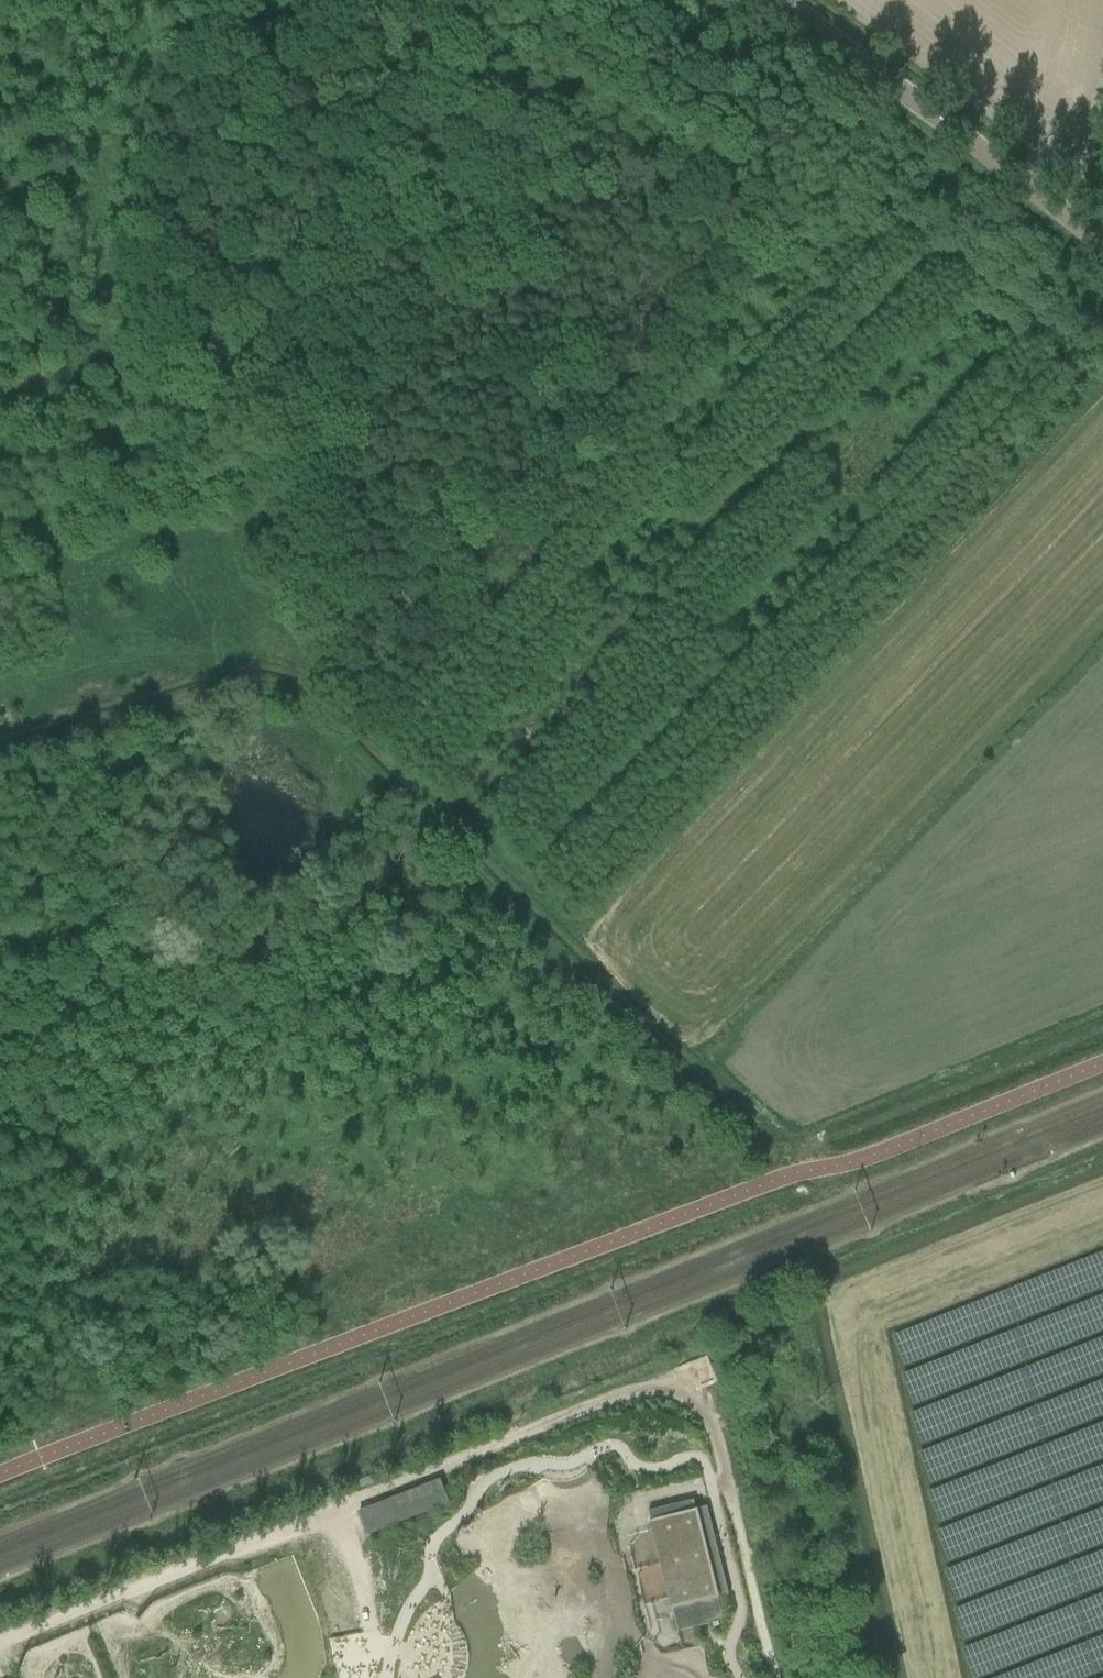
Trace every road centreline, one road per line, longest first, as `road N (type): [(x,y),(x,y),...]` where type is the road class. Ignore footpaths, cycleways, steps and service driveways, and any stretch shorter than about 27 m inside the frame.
road 1 (track): [(0,701),(86,672),(67,589),(154,554),(52,271),(40,152),(61,0)]
road 2 (unclassified): [(1102,245),(773,0)]

